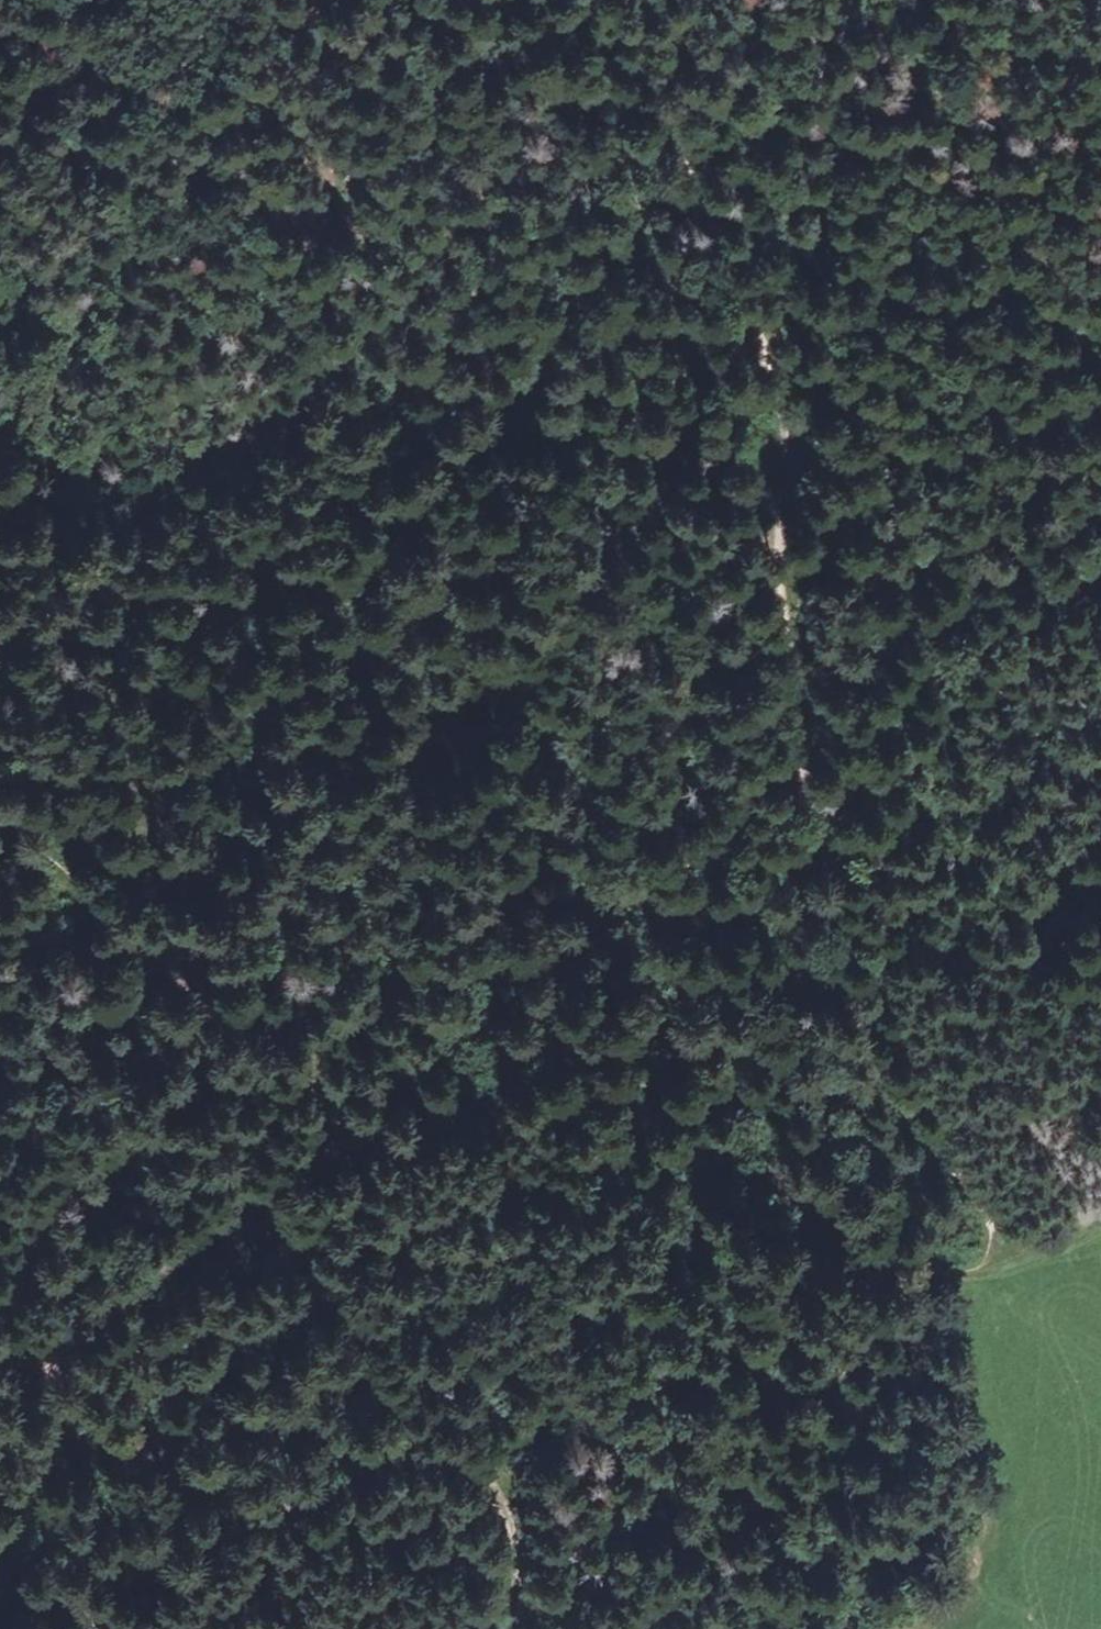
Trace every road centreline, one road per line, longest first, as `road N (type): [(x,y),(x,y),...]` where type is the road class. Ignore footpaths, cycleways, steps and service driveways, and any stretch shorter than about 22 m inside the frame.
road 1 (track): [(633,0),(701,213),(779,408),(783,590),(796,702),(841,942),(864,1016),(990,1229),(984,1265),(964,1274),(892,1253),(670,1139),(604,1115),(534,1107),(454,1120),(329,1160),(178,1256),(91,1335),(0,1464)]
road 2 (track): [(91,1335),(77,1250),(201,1013),(267,1063),(329,1160)]
road 3 (track): [(496,1628),(489,1552),(476,1520),(410,1444),(329,1295),(250,1204)]

